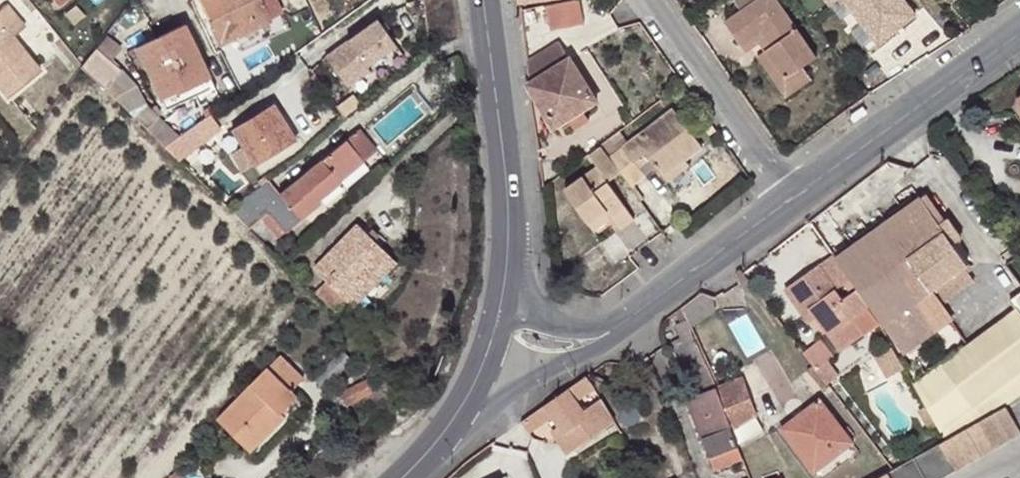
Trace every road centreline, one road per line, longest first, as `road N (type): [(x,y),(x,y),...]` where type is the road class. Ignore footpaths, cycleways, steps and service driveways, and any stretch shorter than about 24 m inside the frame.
road 1 (secondary): [(499,306),(506,168),(483,0)]
road 2 (tertiary): [(1019,33),(795,193)]
road 3 (residential): [(656,0),(795,193)]
road 4 (tertiary): [(795,193),(620,321)]
road 5 (tertiary): [(473,386),(525,384),(592,352),(620,321)]
road 6 (tertiary): [(620,321),(569,321),(499,306)]

